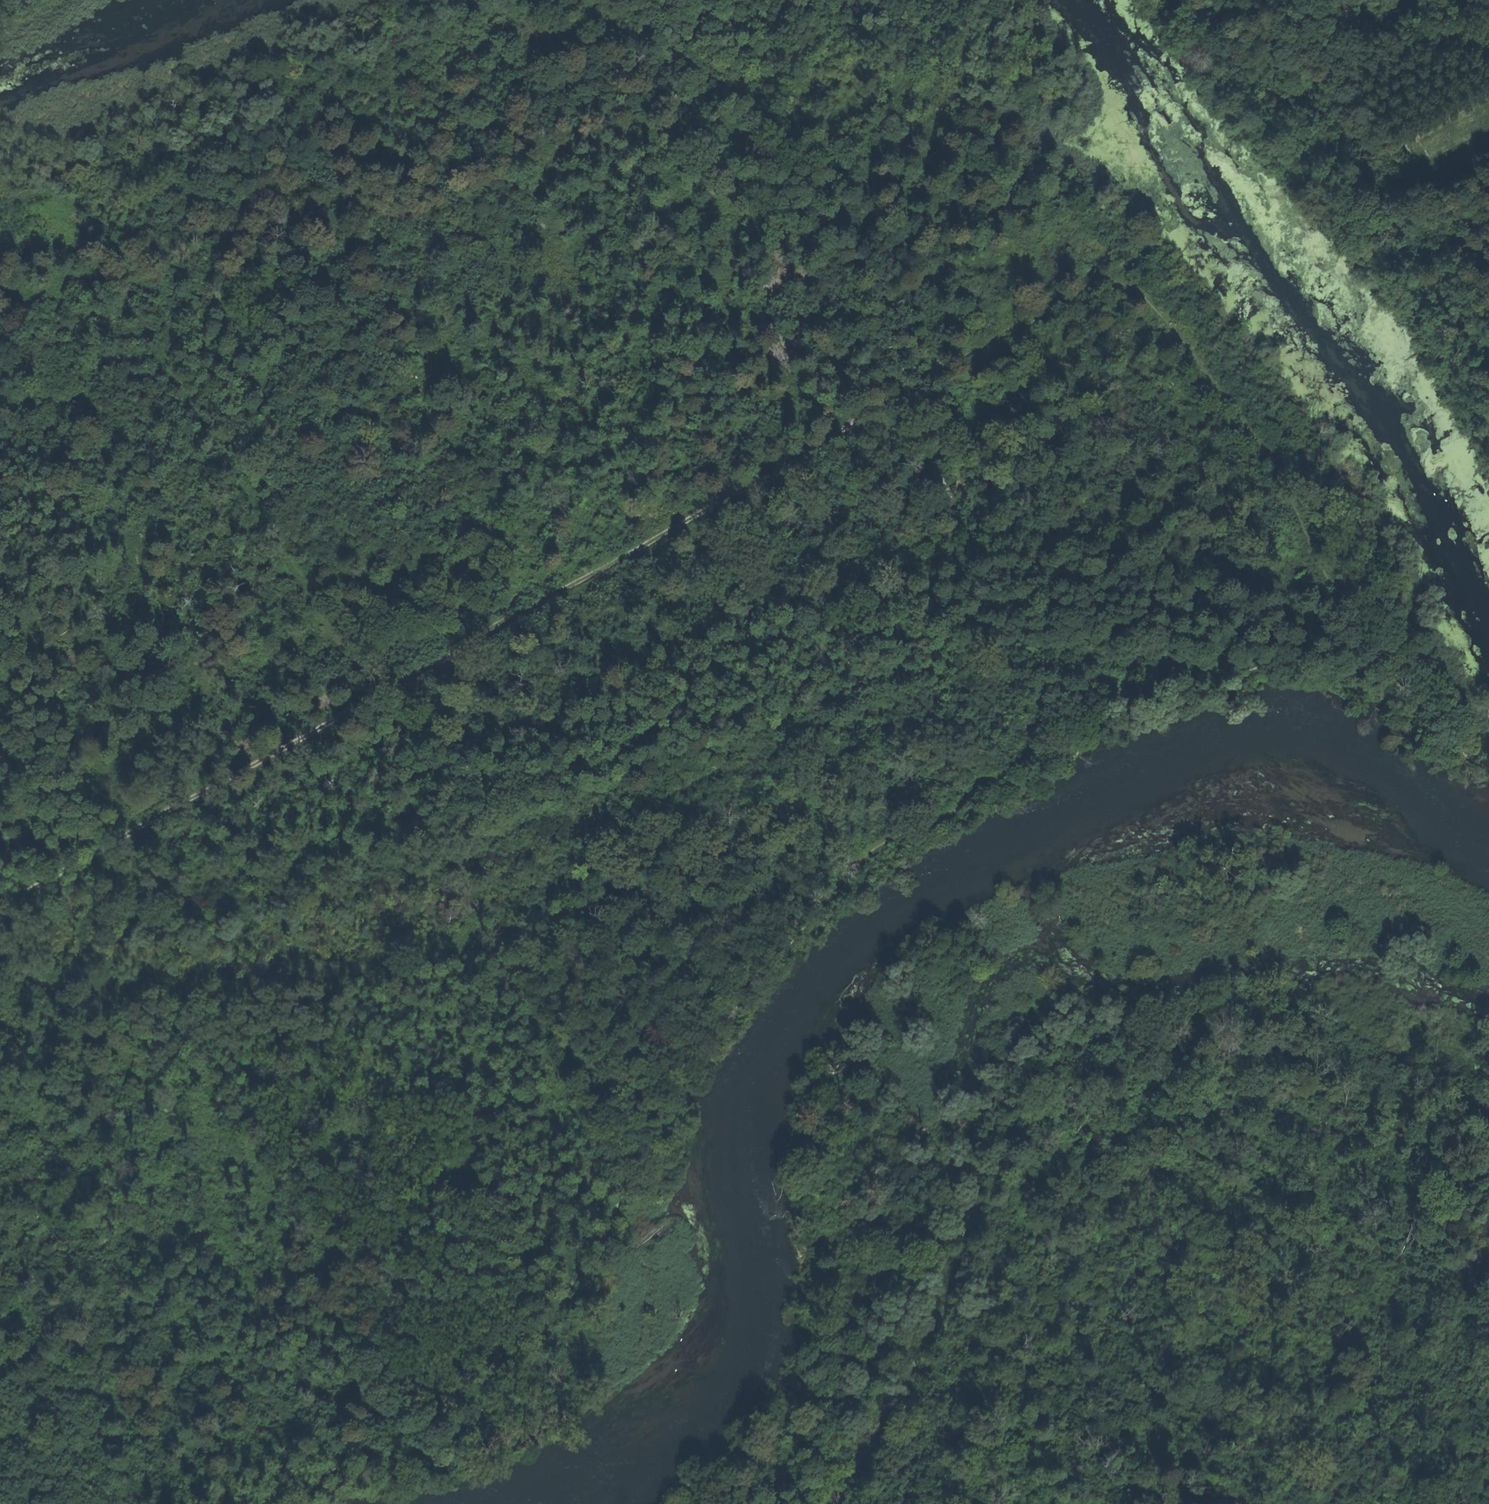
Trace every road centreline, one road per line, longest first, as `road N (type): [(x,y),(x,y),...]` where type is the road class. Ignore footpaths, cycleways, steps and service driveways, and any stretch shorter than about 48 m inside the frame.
road 1 (track): [(0,904),(372,700),(975,350),(1106,283)]

